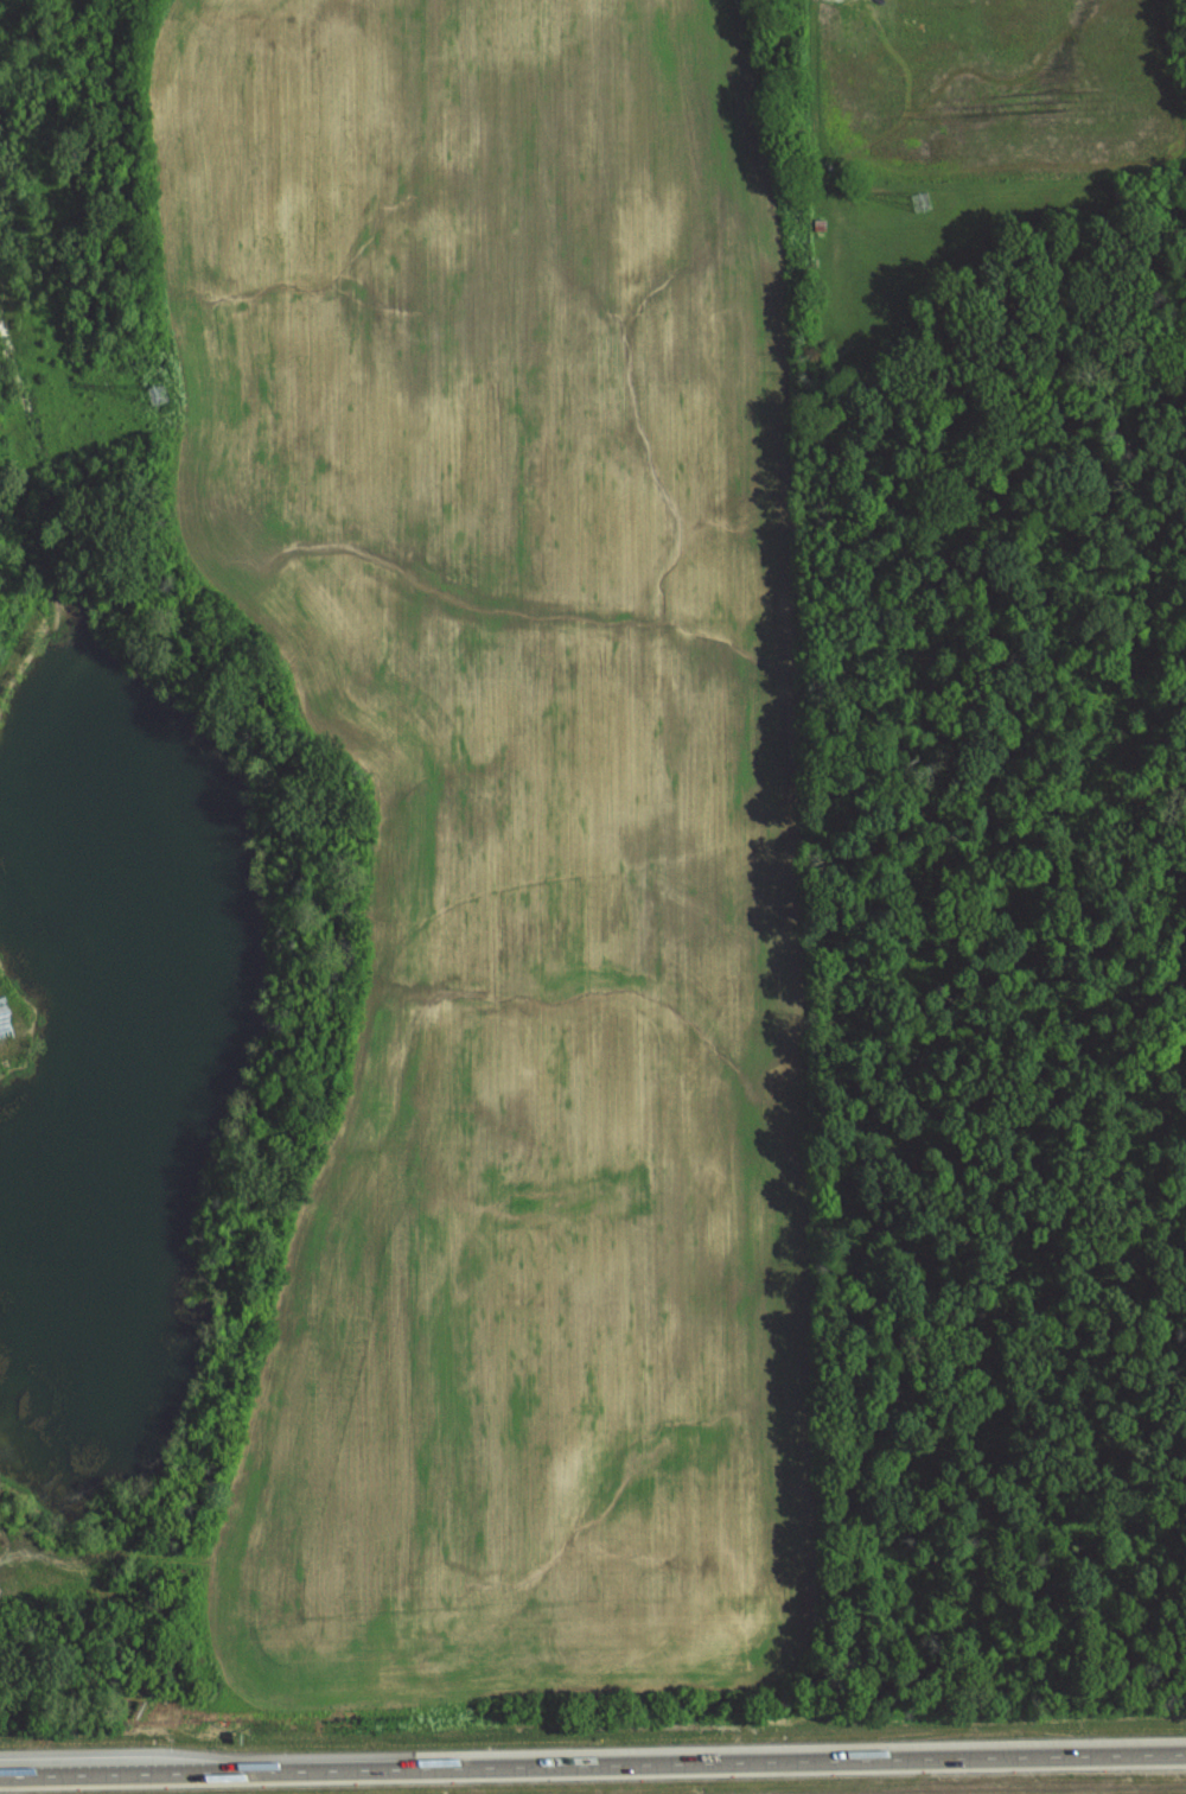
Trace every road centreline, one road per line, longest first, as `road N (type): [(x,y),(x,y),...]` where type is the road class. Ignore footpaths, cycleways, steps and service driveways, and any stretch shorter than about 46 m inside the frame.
road 1 (motorway): [(1185,1754),(0,1777)]
road 2 (motorway): [(256,1773),(0,1768)]

